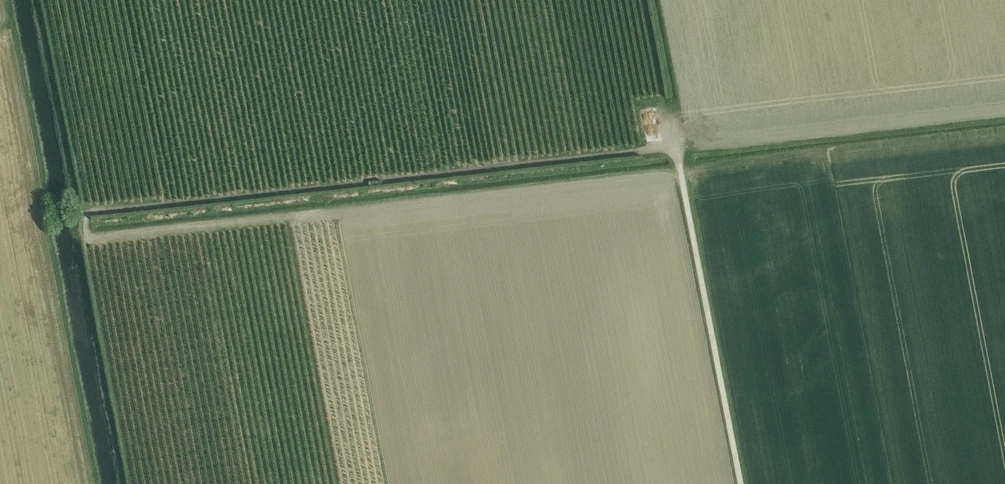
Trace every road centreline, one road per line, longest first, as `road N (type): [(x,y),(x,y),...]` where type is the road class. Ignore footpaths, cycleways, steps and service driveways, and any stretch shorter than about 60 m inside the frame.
road 1 (unclassified): [(740,483),(680,164)]

